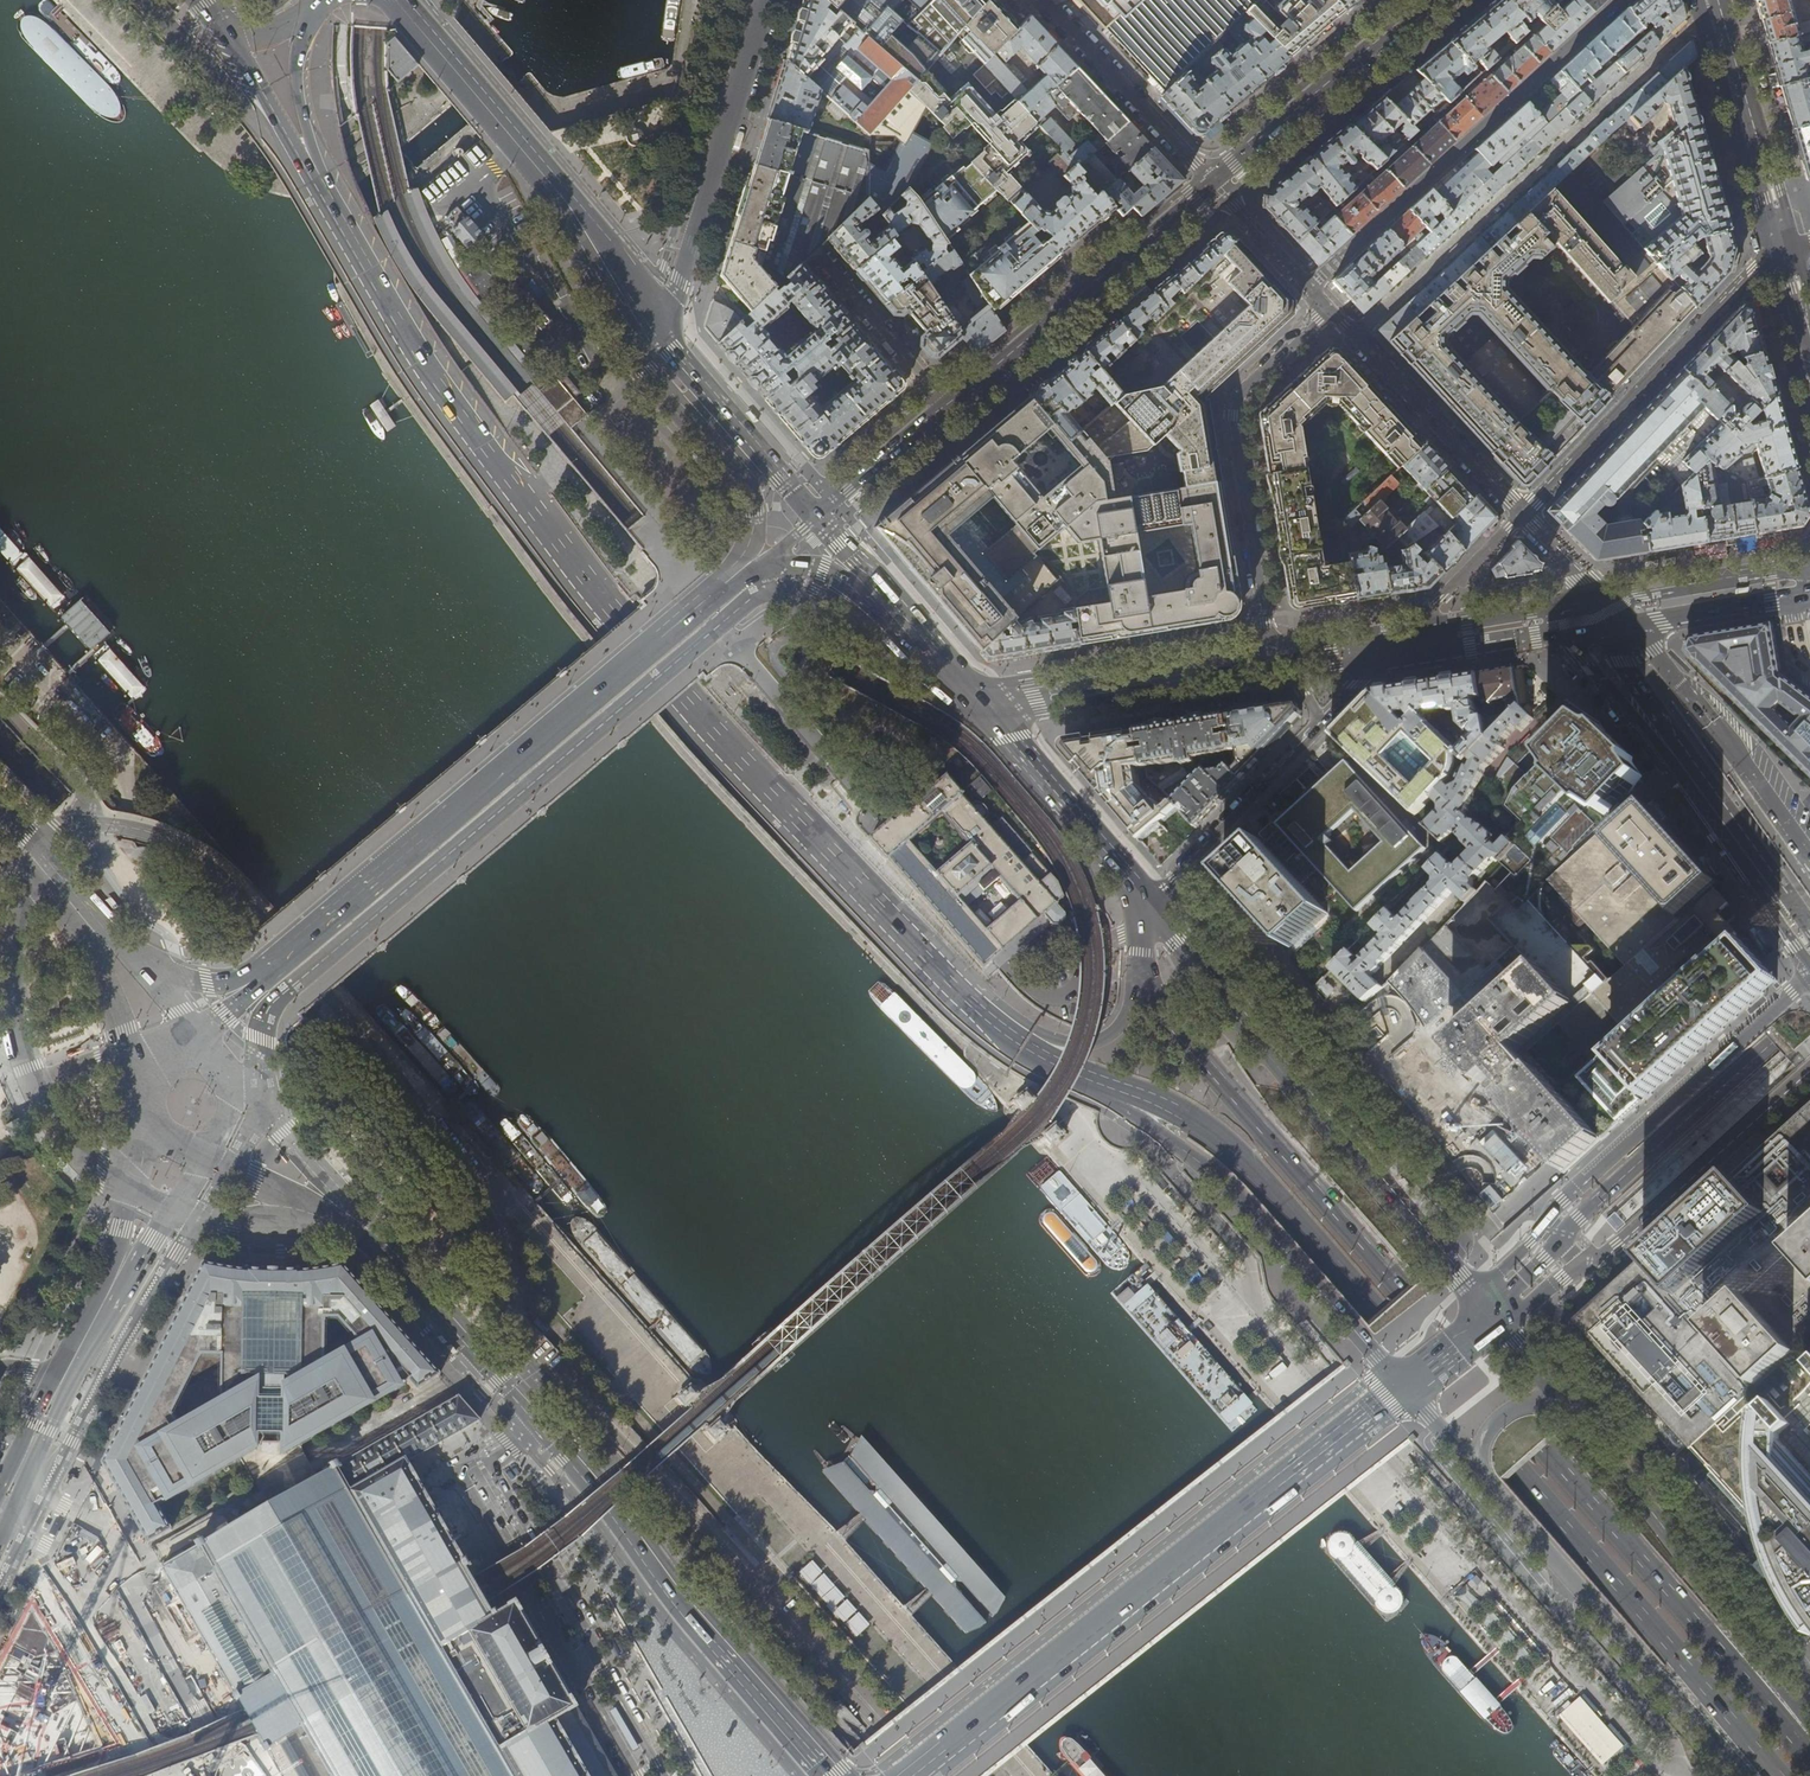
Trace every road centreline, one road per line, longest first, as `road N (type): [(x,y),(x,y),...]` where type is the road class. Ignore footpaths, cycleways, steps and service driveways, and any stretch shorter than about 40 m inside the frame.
road 1 (primary): [(1809,1758),(1176,1023),(1142,962)]
road 2 (primary): [(1096,1083),(1188,1117),(1251,1167),(1779,1775)]
road 3 (primary): [(329,193),(425,362),(485,447),(621,625),(852,884)]
road 4 (primary): [(360,1219),(513,1382),(666,1581),(834,1775)]
road 5 (primary): [(906,1775),(1404,1389)]
road 6 (primary): [(745,574),(267,970)]
road 7 (secondary): [(1475,1294),(1149,904)]
road 8 (unclassified): [(1809,973),(1562,1201),(1475,1294)]
road 9 (secondary): [(1494,1317),(1579,1218),(1809,1001)]
road 10 (secondary): [(1096,1083),(1230,1189),(1404,1389)]
road 11 (residential): [(1308,288),(1625,0)]
road 12 (secondary): [(1809,1721),(1557,1396)]
road 13 (secondary): [(1478,1472),(1749,1775)]
road 14 (residential): [(1494,1317),(1531,1303),(1618,1244),(1809,1071)]
road 15 (primary): [(852,884),(902,914),(1025,1025),(1065,1042),(1093,1043),(1120,1026),(1142,962)]
road 16 (tertiary): [(1809,1689),(1622,1430),(1603,1412),(1557,1396)]
road 17 (residential): [(1274,663),(1234,405),(1329,312)]
road 18 (residential): [(1809,945),(1672,752),(1611,627)]
road 19 (residential): [(1524,514),(1752,270),(1778,254)]
road 20 (primary): [(606,262),(634,357),(746,488),(753,521),(745,574)]
road 21 (secondary): [(1149,904),(1393,651)]
road 22 (secondary): [(1213,183),(949,407)]
road 23 (secondary): [(655,316),(682,272),(768,0)]
road 24 (primary): [(396,0),(567,203),(606,262)]
road 25 (primary): [(852,884),(989,1019),(1054,1066),(1096,1083)]
road 26 (residential): [(1274,663),(980,701)]
road 27 (secondary): [(1431,0),(1213,183)]
road 28 (primary): [(980,701),(840,577),(811,567),(745,574)]
road 29 (residential): [(1329,312),(1524,514)]
road 30 (primary): [(1149,904),(980,701)]
road 31 (tertiary): [(1707,0),(1778,254)]
road 32 (primary): [(819,517),(665,342),(655,316)]
road 33 (residential): [(1045,0),(1213,183)]
road 34 (primary): [(980,701),(819,517)]
road 35 (primary): [(68,899),(147,1117)]
road 36 (residential): [(1601,609),(1468,624),(1393,651)]
road 37 (secondary): [(1611,627),(1809,595)]
road 38 (residential): [(949,407),(822,258)]
road 39 (primary): [(174,1214),(262,1234),(360,1219)]
road 40 (primary): [(147,1117),(107,1299)]
road 41 (secondary): [(315,14),(299,65),(329,193)]
road 42 (primary): [(360,1219),(243,1082)]
road 43 (secondary): [(1393,651),(1566,633)]
road 44 (secondary): [(949,407),(819,517)]
road 45 (primary): [(206,1155),(360,1219)]
road 46 (primary): [(0,1514),(64,1376)]
road 47 (residential): [(1213,183),(1308,288)]
road 48 (primary): [(230,39),(301,153)]
road 49 (primary): [(267,970),(209,981),(142,962)]
road 50 (residential): [(1524,514),(1585,578),(1601,609)]
road 51 (secondary): [(1557,1396),(1495,1421),(1478,1472)]

